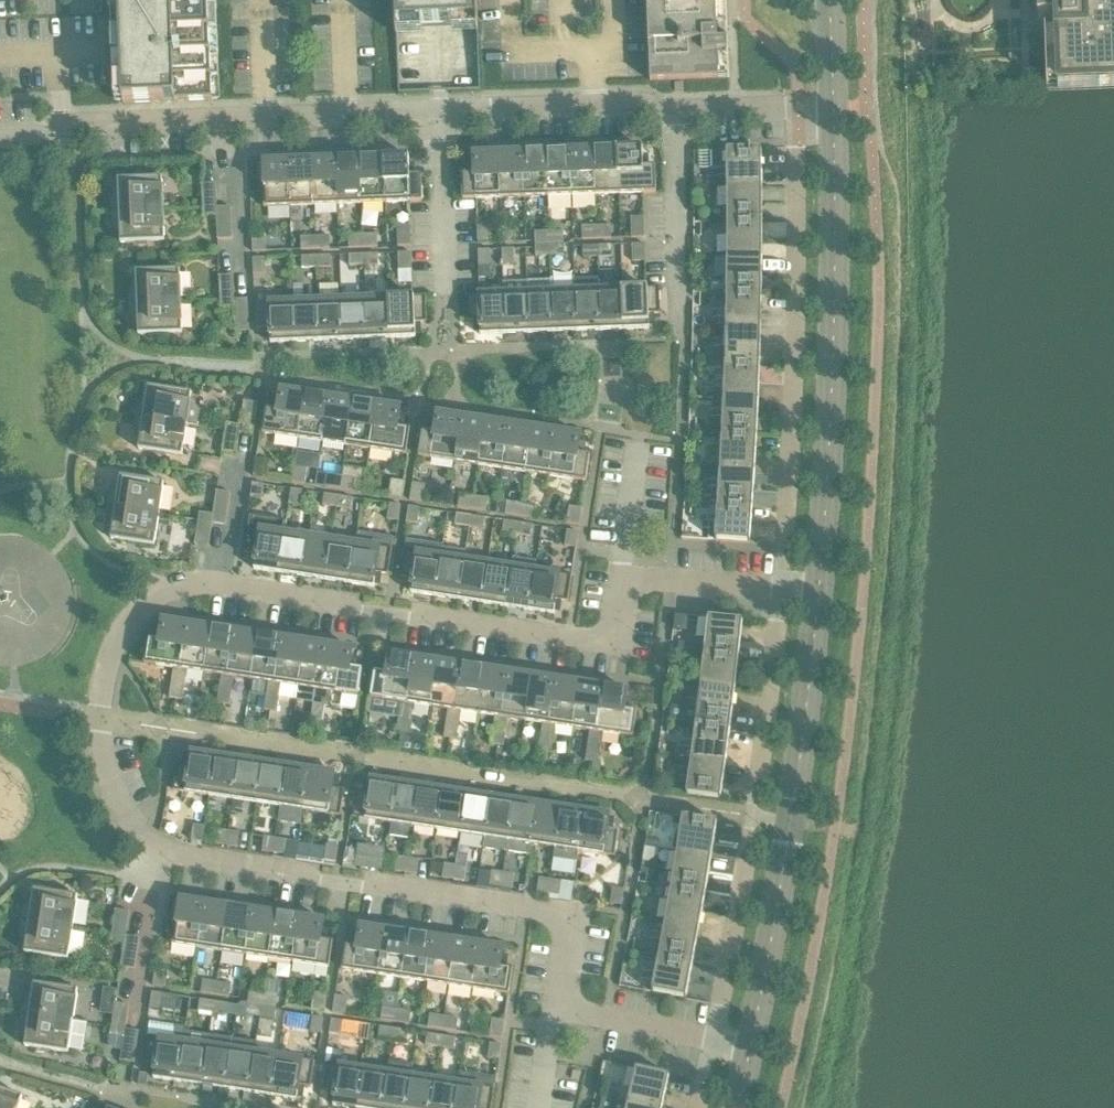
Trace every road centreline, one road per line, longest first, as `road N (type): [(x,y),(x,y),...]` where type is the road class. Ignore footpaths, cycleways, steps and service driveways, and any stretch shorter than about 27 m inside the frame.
road 1 (residential): [(713,1039),(561,1007),(574,913),(172,858),(151,847),(119,803),(101,719),(133,624),(180,582),(616,641),(628,574),(782,587)]
road 2 (residential): [(798,109),(598,106),(0,131)]
road 3 (tertiary): [(817,590),(840,109)]
road 4 (residential): [(798,109),(796,371),(782,587)]
road 5 (tertiary): [(750,1049),(786,846),(817,590)]
road 6 (residential): [(782,587),(754,819),(713,1039)]

